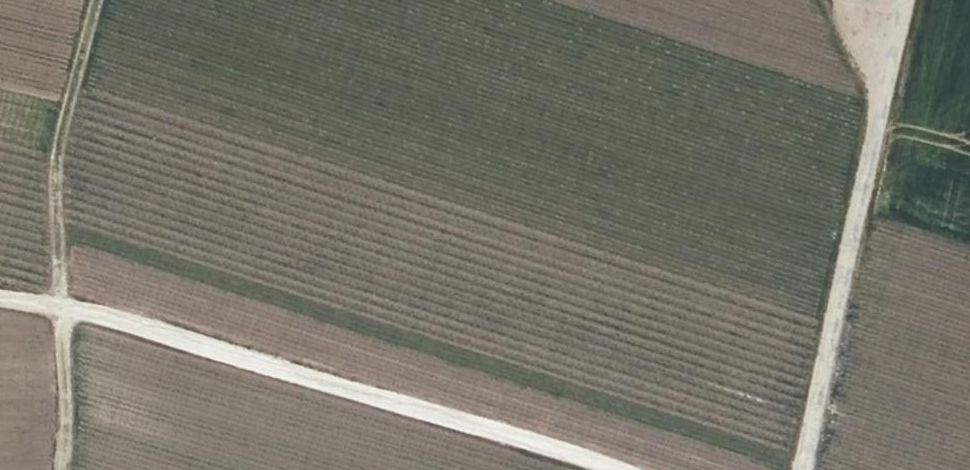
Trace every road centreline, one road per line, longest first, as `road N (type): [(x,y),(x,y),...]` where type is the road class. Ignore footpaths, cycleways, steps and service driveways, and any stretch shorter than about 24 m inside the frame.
road 1 (track): [(581,469),(52,297),(0,293)]
road 2 (track): [(895,0),(798,469)]
road 3 (track): [(93,0),(50,144),(52,297)]
road 4 (track): [(58,469),(52,297)]

